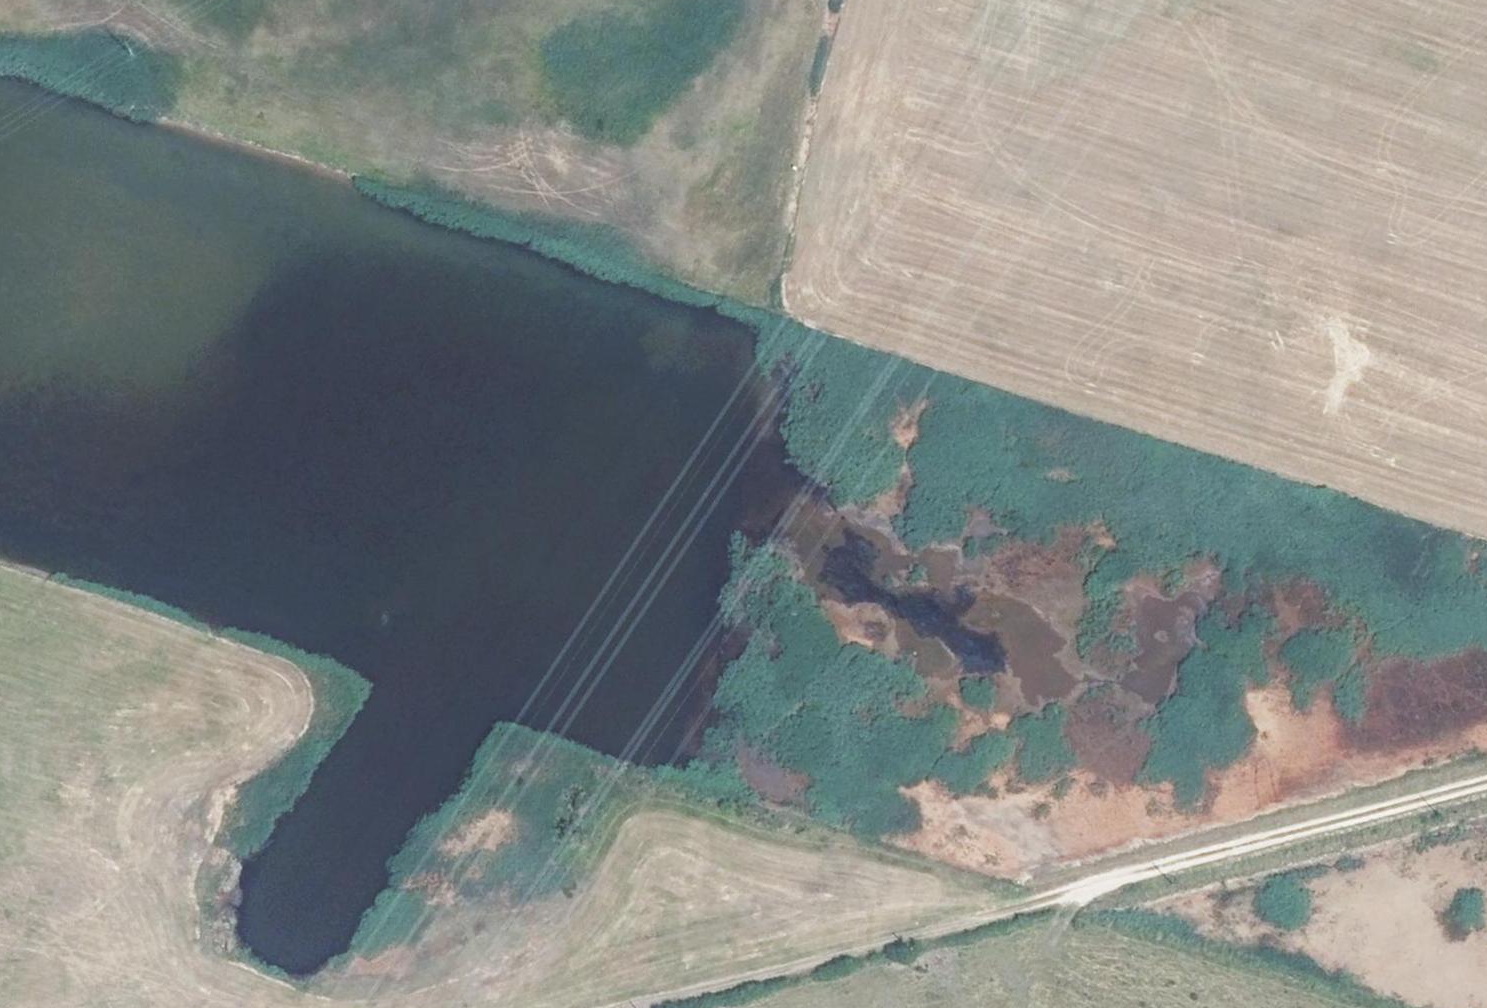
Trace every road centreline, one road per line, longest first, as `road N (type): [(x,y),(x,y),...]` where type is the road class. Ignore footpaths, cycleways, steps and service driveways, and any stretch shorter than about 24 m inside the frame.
road 1 (track): [(1486,787),(655,1007)]

